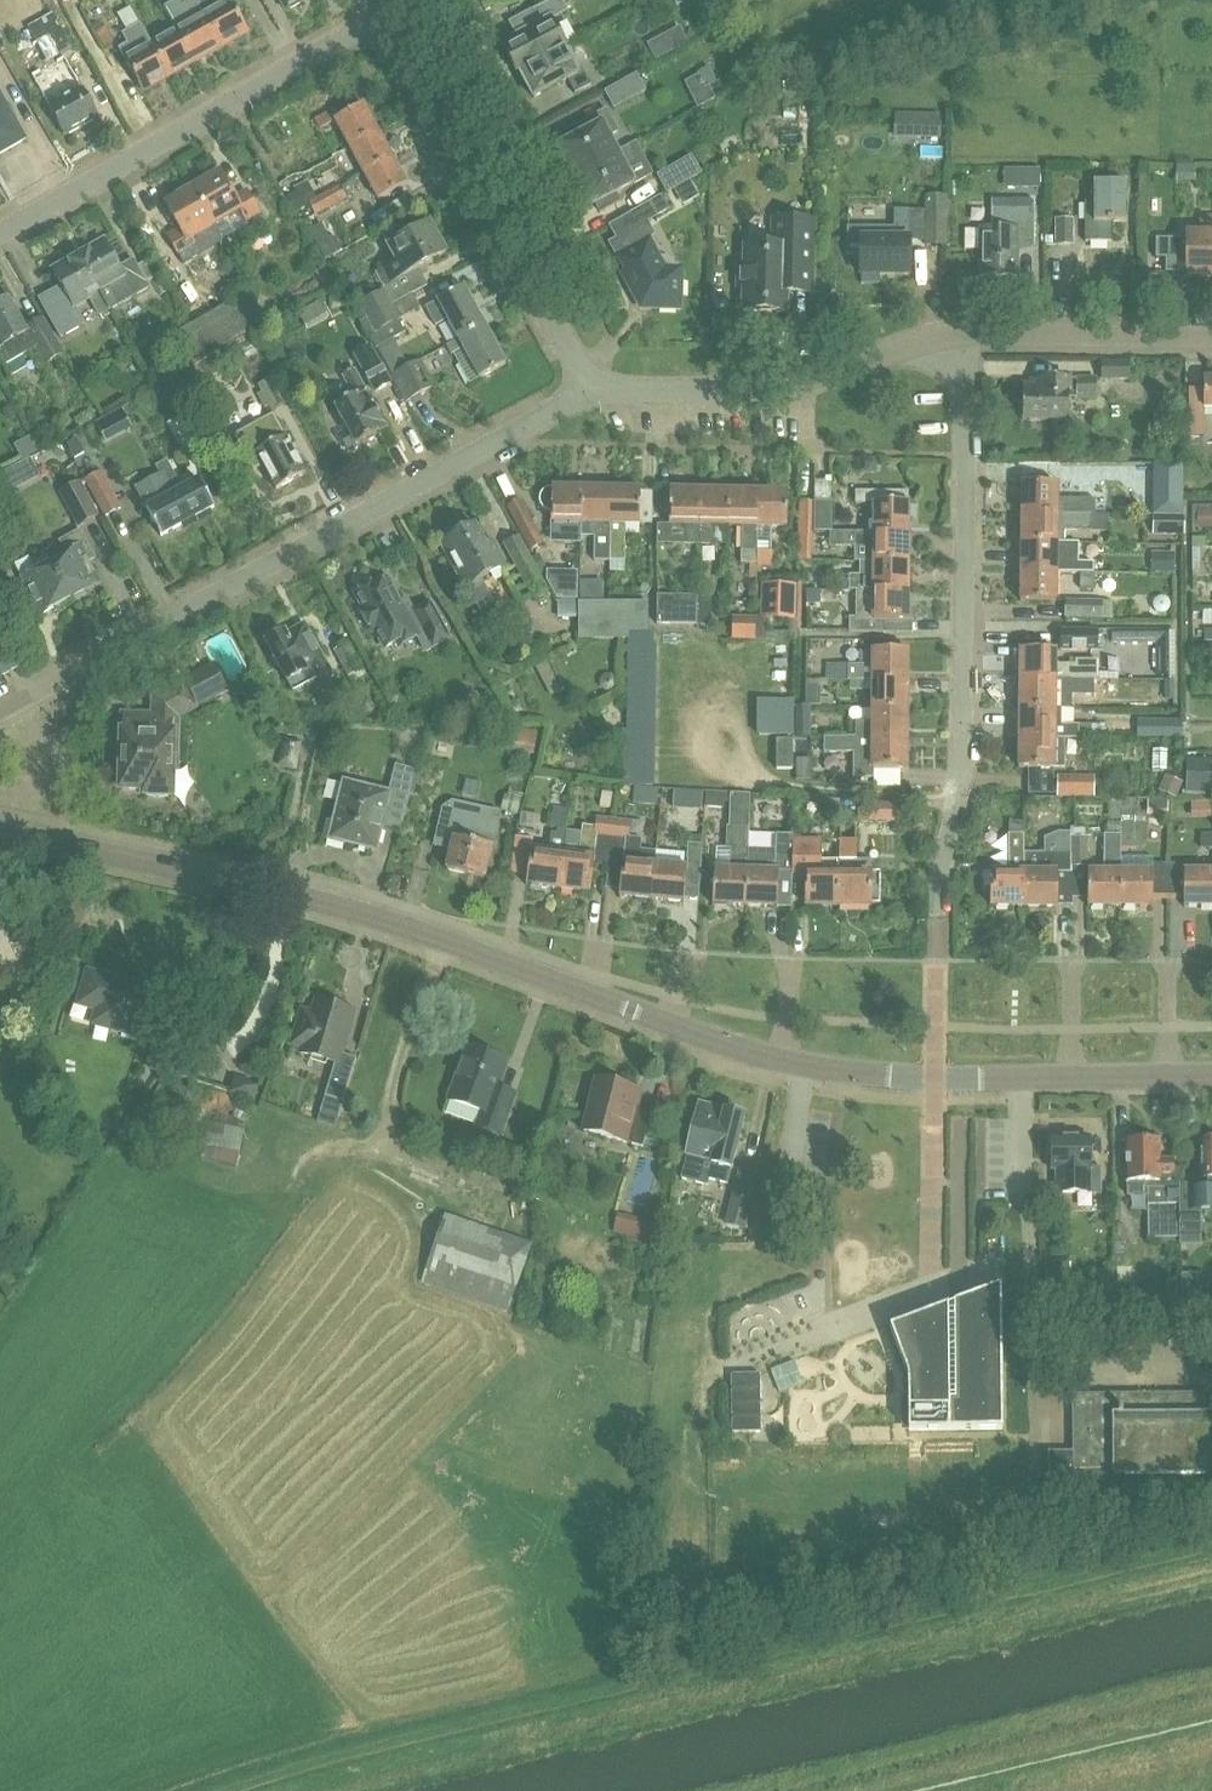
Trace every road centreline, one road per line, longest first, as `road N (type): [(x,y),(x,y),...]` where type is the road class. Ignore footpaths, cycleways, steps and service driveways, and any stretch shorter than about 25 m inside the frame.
road 1 (track): [(1211,1549),(778,1664),(229,1790)]
road 2 (tertiary): [(935,1078),(771,1061),(331,906),(0,835)]
road 3 (residential): [(935,1078),(937,896),(966,746),(963,338)]
road 4 (residential): [(0,713),(587,389)]
road 5 (residential): [(0,234),(386,15)]
road 6 (residential): [(587,389),(386,15)]
road 7 (residential): [(587,389),(787,385),(963,338)]
road 8 (unclassified): [(1026,1428),(1025,1078)]
road 9 (residential): [(1211,338),(963,338)]
road 10 (track): [(740,766),(773,783),(957,803)]
road 11 (tertiary): [(1025,1078),(1211,1076)]

